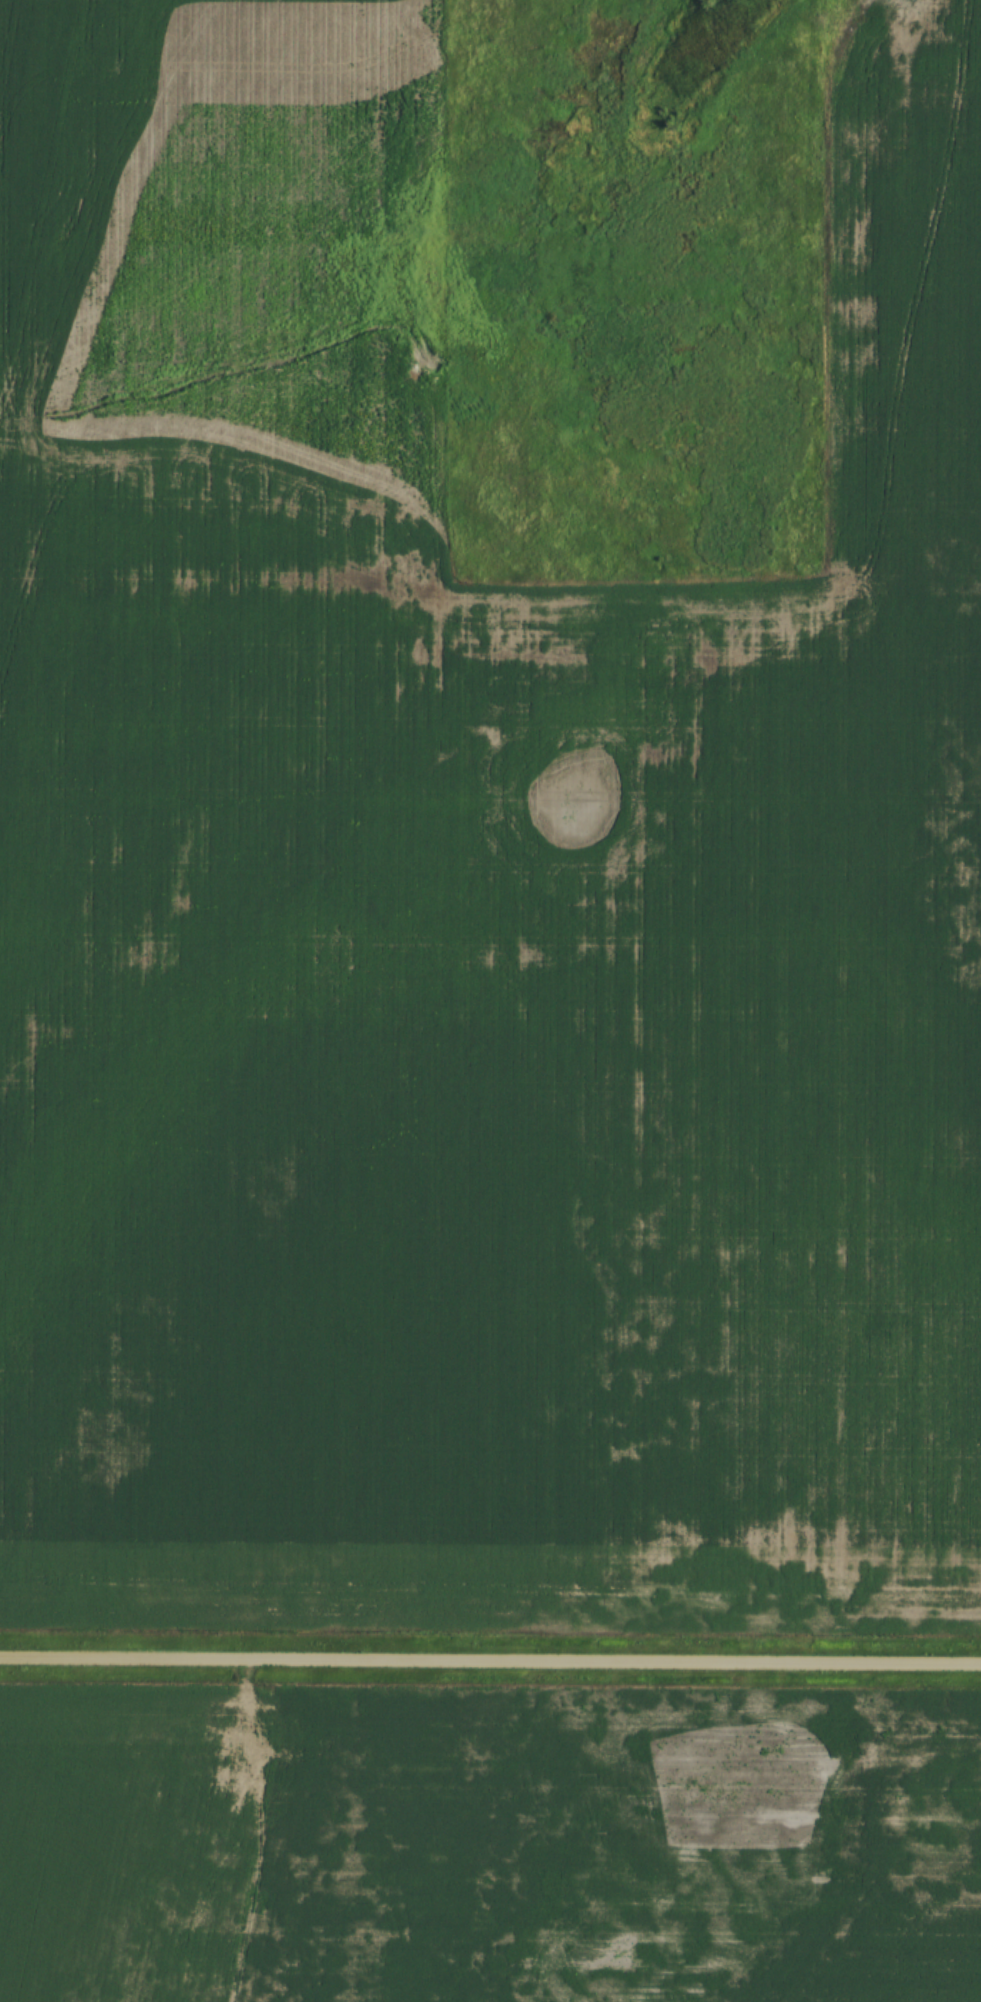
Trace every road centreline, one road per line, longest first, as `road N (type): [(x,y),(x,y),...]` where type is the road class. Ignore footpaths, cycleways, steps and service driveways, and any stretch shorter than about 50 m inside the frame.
road 1 (track): [(980,1653),(0,1654)]

